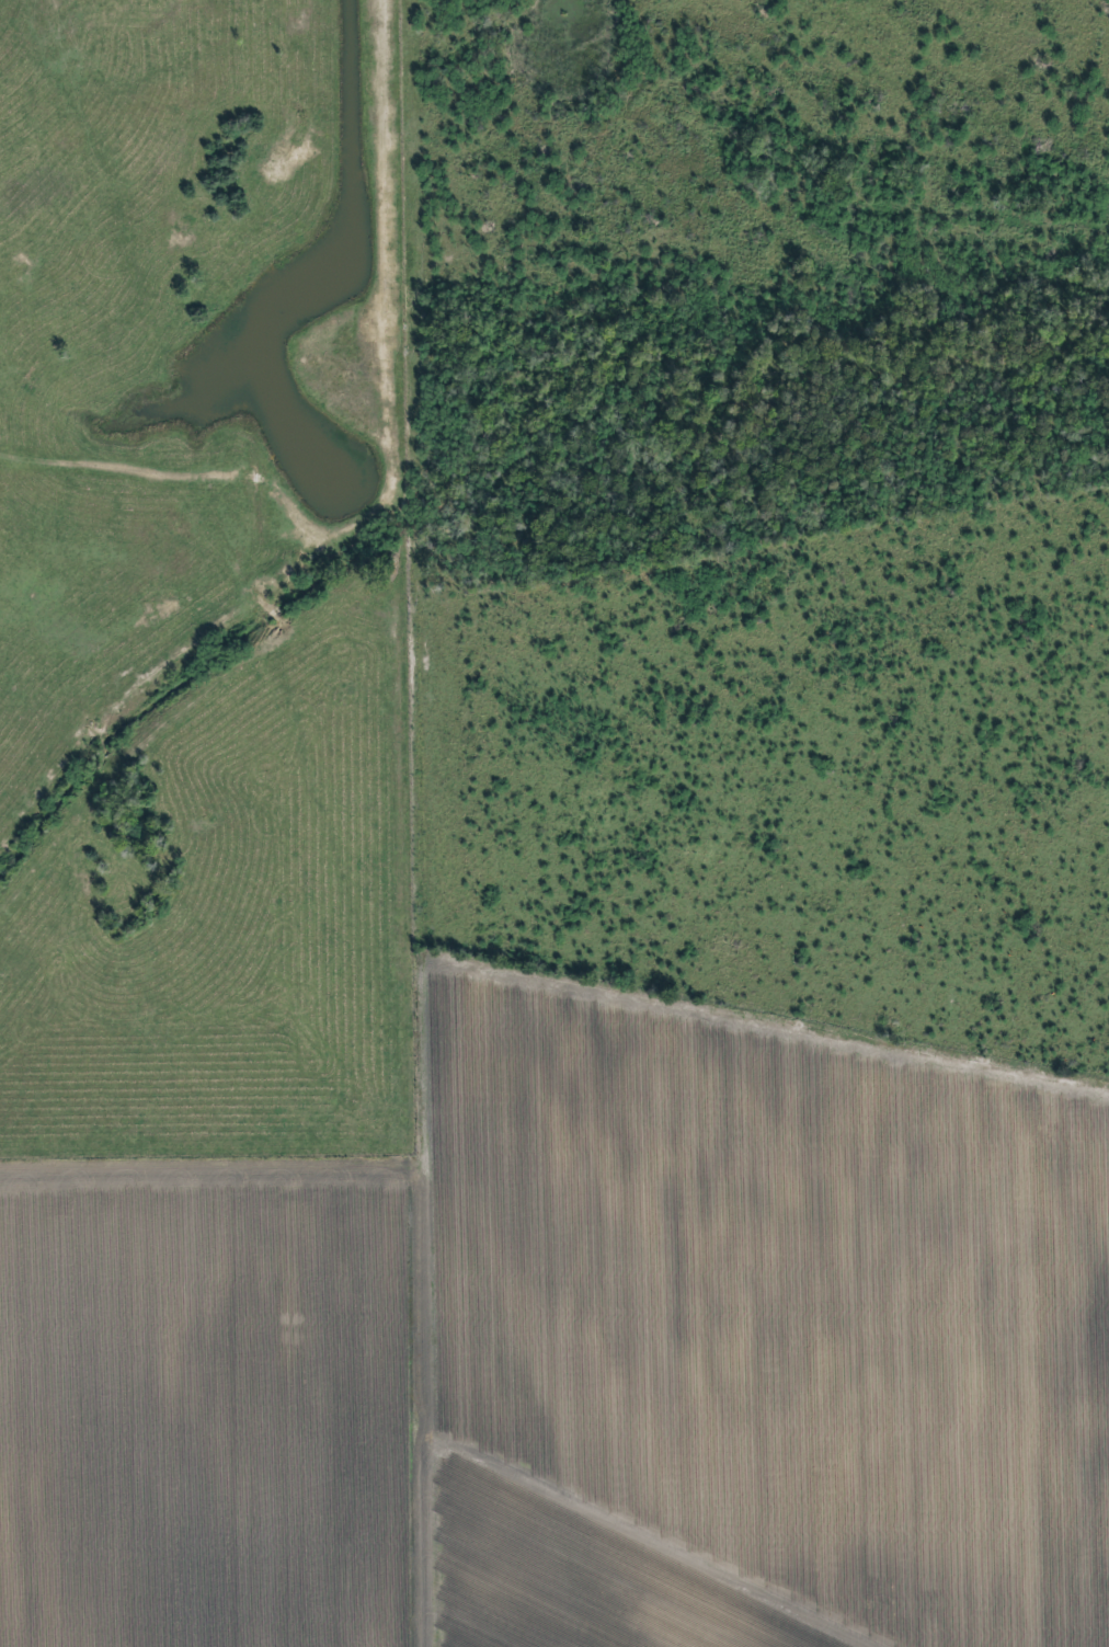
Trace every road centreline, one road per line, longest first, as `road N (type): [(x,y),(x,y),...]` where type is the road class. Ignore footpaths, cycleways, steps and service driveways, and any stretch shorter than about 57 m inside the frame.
road 1 (residential): [(1108,1075),(425,956),(435,1460),(841,1646)]

